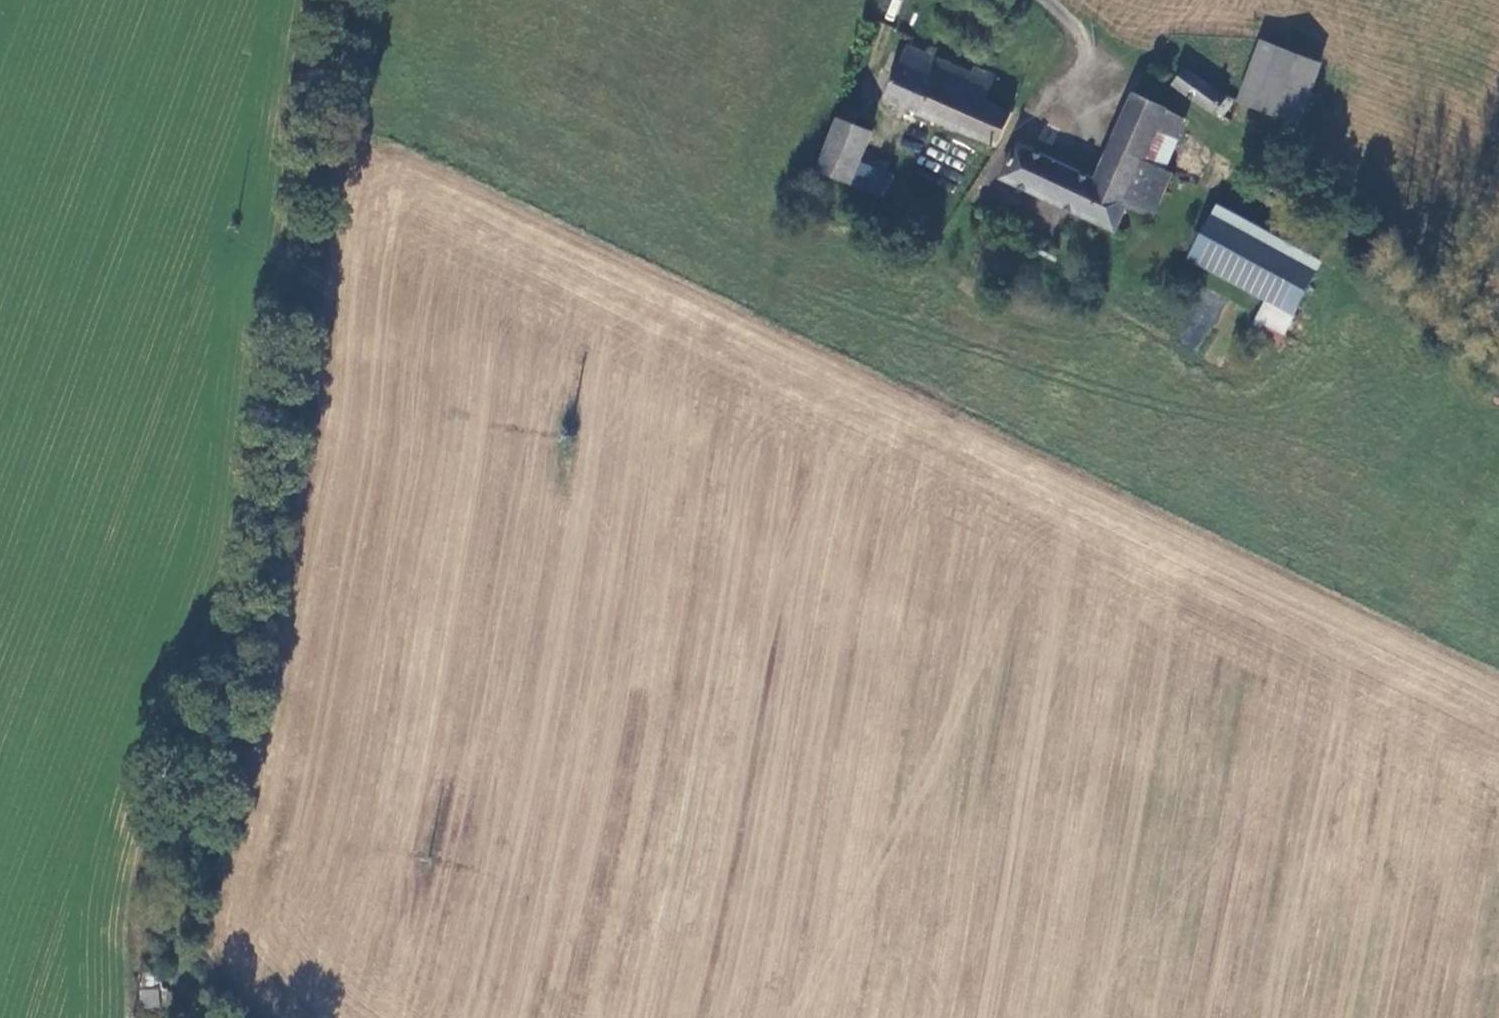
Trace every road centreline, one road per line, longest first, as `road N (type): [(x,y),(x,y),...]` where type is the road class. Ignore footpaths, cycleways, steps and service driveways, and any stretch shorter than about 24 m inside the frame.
road 1 (track): [(345,0),(307,152),(249,582),(178,920),(181,976),(216,1017)]

